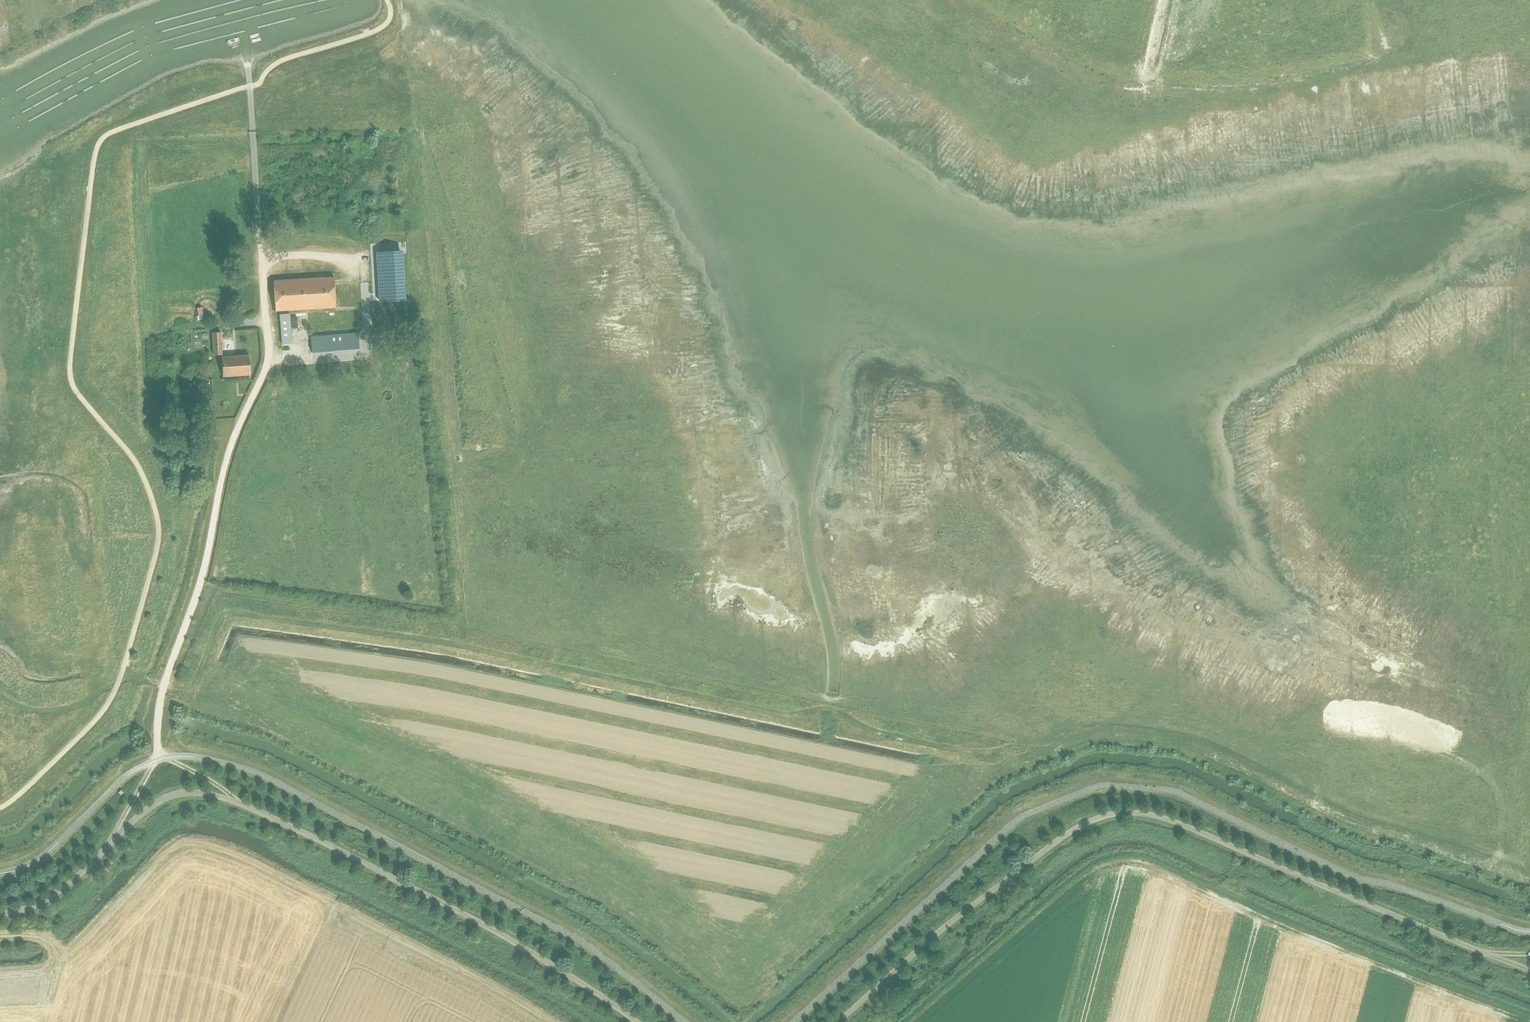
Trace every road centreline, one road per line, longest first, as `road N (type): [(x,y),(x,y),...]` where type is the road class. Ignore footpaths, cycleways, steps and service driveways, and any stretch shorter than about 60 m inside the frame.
road 1 (track): [(838,1021),(1053,843),(1094,819),(1132,812),(1182,825),(1529,970)]
road 2 (track): [(637,1021),(512,940),(282,823),(204,793),(147,808),(59,891),(0,914)]

